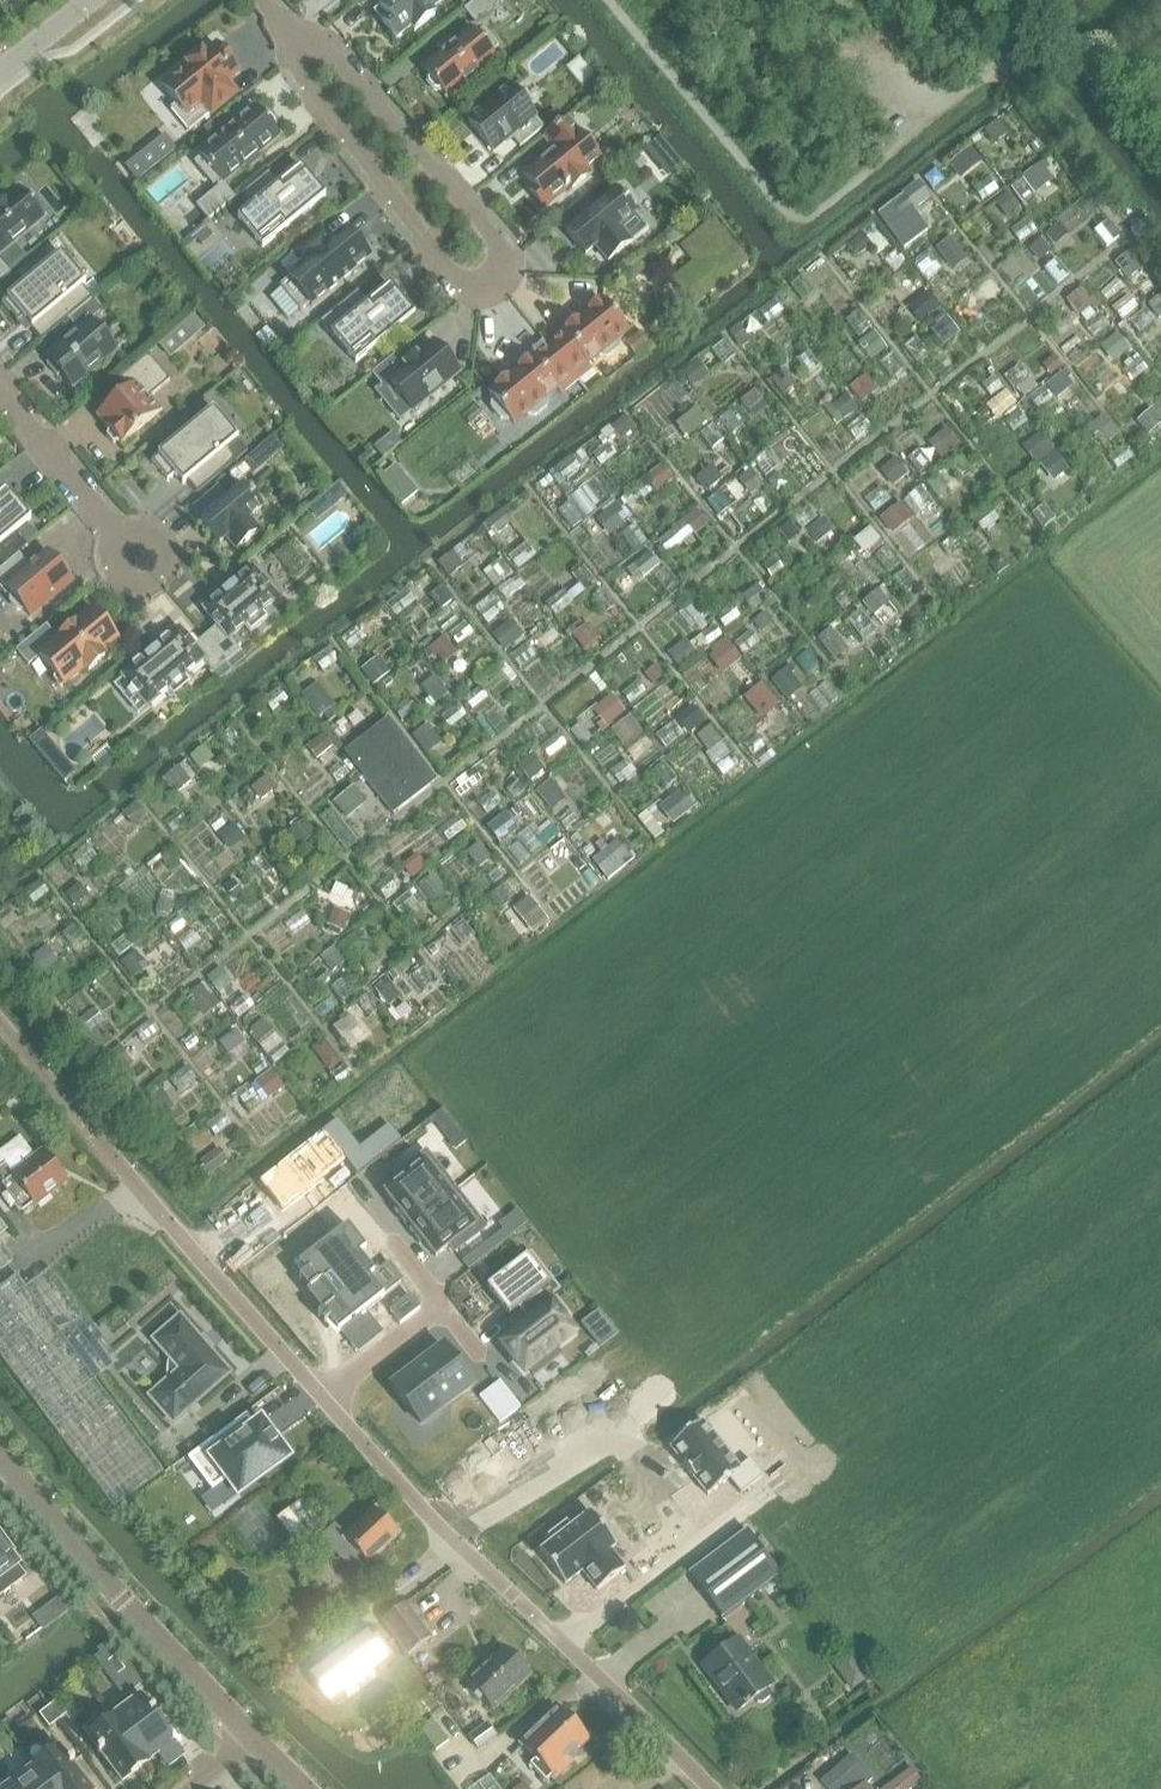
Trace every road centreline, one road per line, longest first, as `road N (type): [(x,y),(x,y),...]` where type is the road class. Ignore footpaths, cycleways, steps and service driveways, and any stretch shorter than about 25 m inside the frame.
road 1 (residential): [(263,4),(266,55),(449,285),(489,282),(500,249),(314,16)]
road 2 (residential): [(319,1397),(711,1788)]
road 3 (residential): [(0,1022),(319,1397)]
road 4 (residential): [(251,1742),(0,1470)]
road 5 (residential): [(0,396),(139,567)]
road 6 (residential): [(319,1397),(441,1301)]
road 7 (residential): [(0,78),(100,0)]

